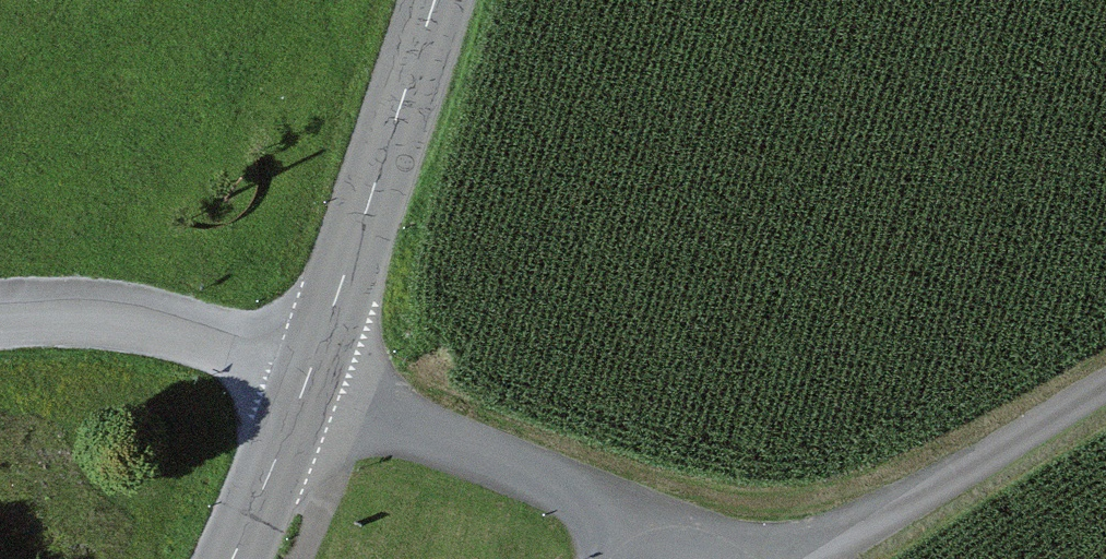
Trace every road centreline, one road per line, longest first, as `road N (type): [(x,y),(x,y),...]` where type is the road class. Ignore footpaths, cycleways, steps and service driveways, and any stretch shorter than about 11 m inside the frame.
road 1 (unclassified): [(308,380),(613,523),(816,558),(1105,389)]
road 2 (secondary): [(308,380),(431,0)]
road 3 (residential): [(0,325),(110,318),(308,380)]
road 4 (secondary): [(232,558),(308,380)]

